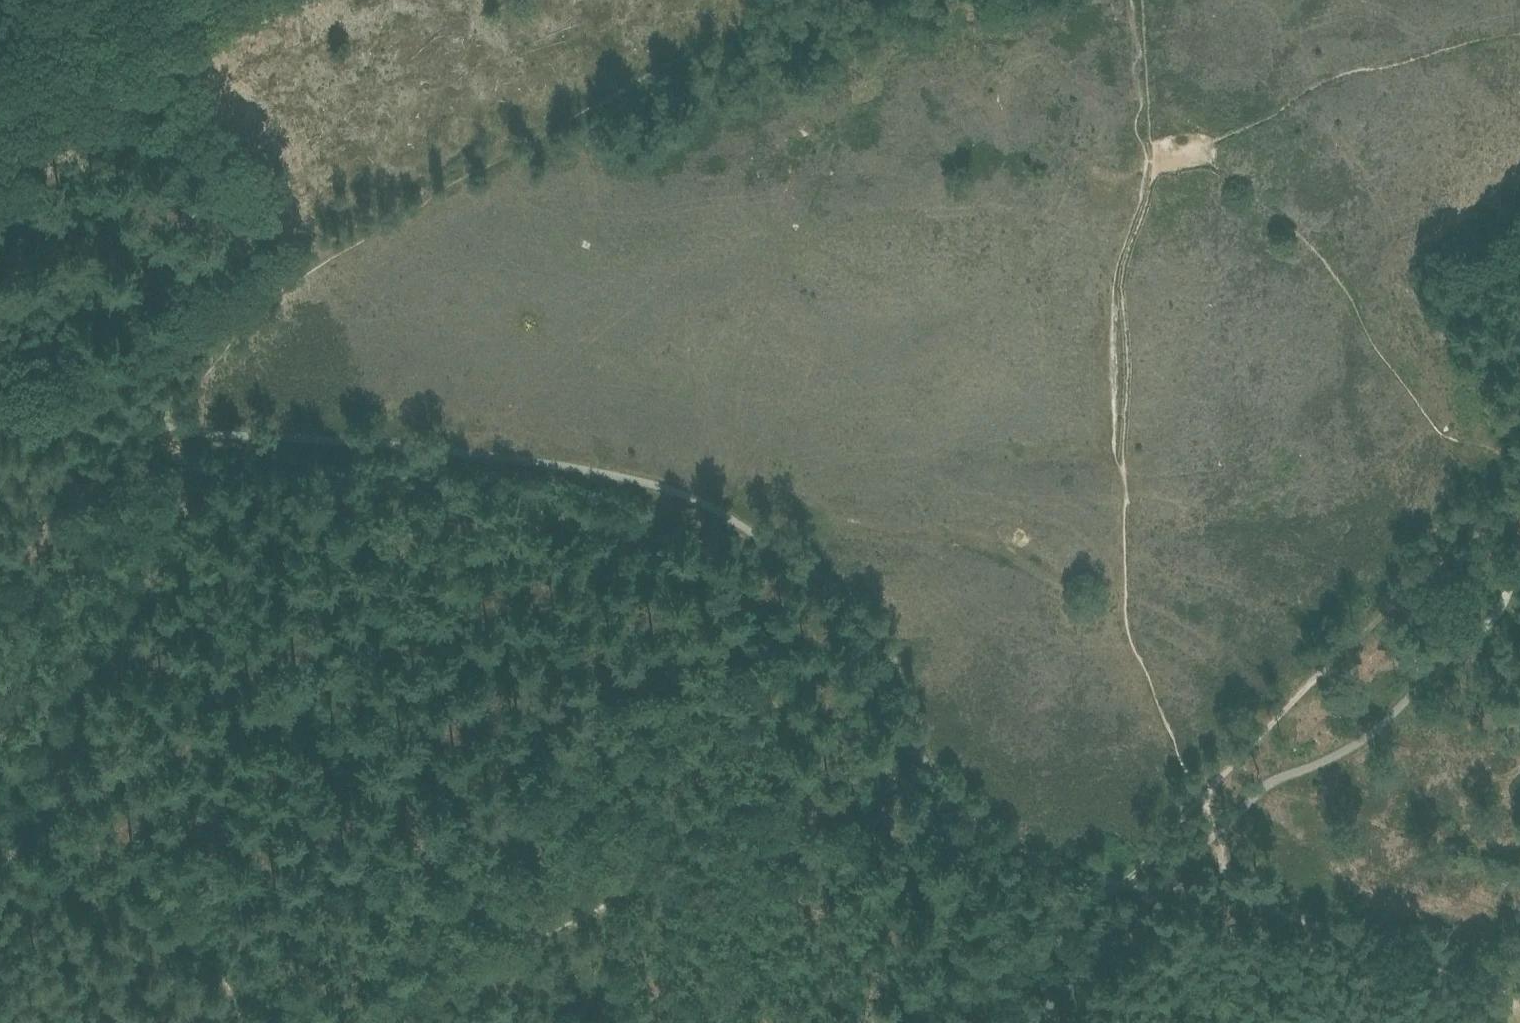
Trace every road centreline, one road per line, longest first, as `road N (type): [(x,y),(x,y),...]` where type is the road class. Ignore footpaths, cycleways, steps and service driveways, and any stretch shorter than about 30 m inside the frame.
road 1 (track): [(1183,868),(1226,891),(1306,912),(1385,952),(1365,1022)]
road 2 (track): [(0,110),(203,0)]
road 3 (track): [(1099,898),(973,1022)]
road 4 (track): [(1519,954),(1465,975),(1385,952)]

